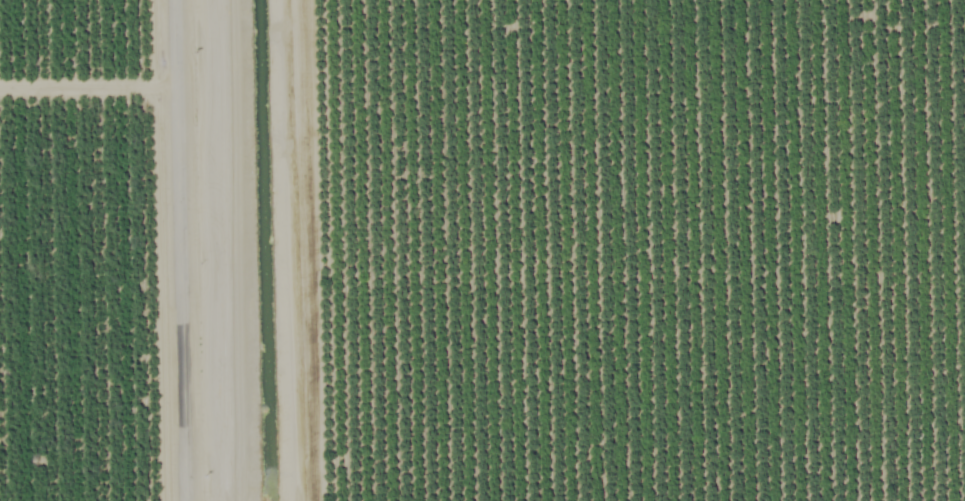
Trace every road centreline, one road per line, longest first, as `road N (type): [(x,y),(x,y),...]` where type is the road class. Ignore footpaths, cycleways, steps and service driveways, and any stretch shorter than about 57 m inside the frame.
road 1 (residential): [(180,500),(173,0)]

